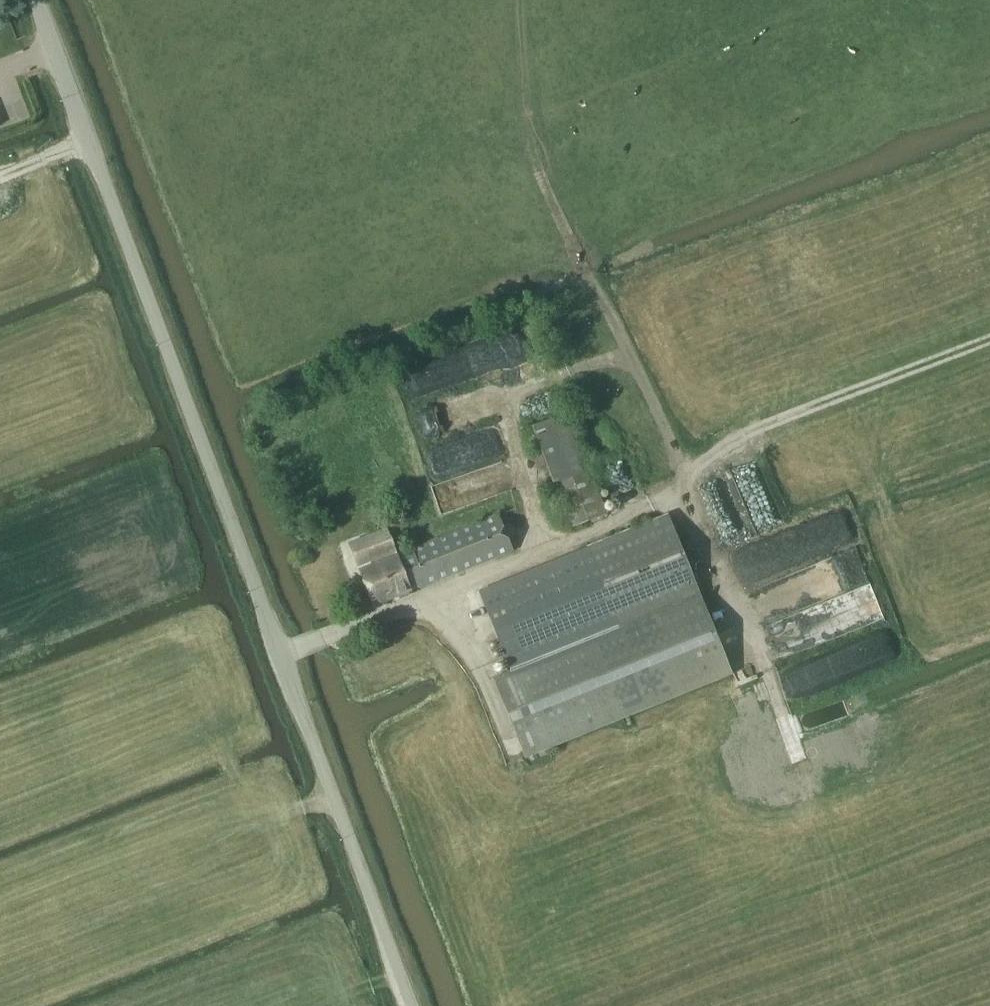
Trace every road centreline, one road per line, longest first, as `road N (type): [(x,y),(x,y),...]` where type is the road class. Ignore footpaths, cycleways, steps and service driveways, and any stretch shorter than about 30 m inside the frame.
road 1 (unclassified): [(415,1005),(37,0)]
road 2 (track): [(670,502),(771,422),(989,339)]

